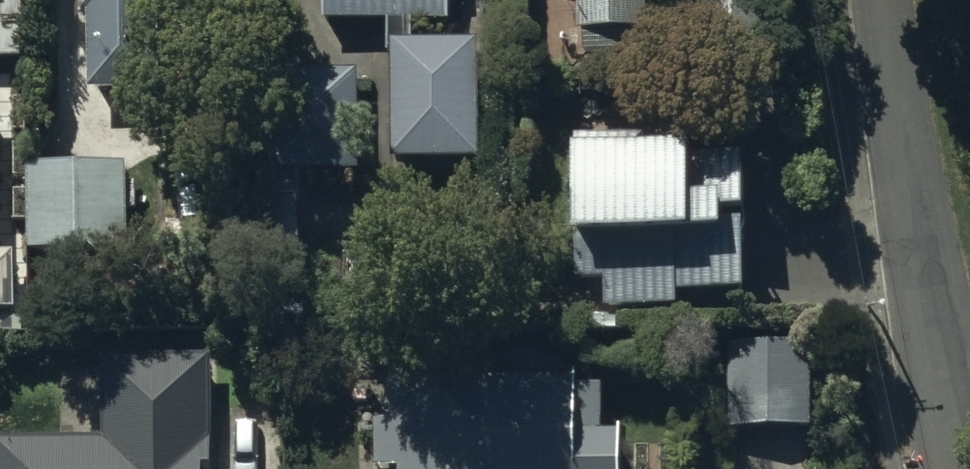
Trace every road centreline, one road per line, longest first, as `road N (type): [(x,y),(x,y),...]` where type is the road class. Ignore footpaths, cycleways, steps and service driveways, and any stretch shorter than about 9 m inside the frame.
road 1 (unclassified): [(889,0),(924,307),(969,464)]

